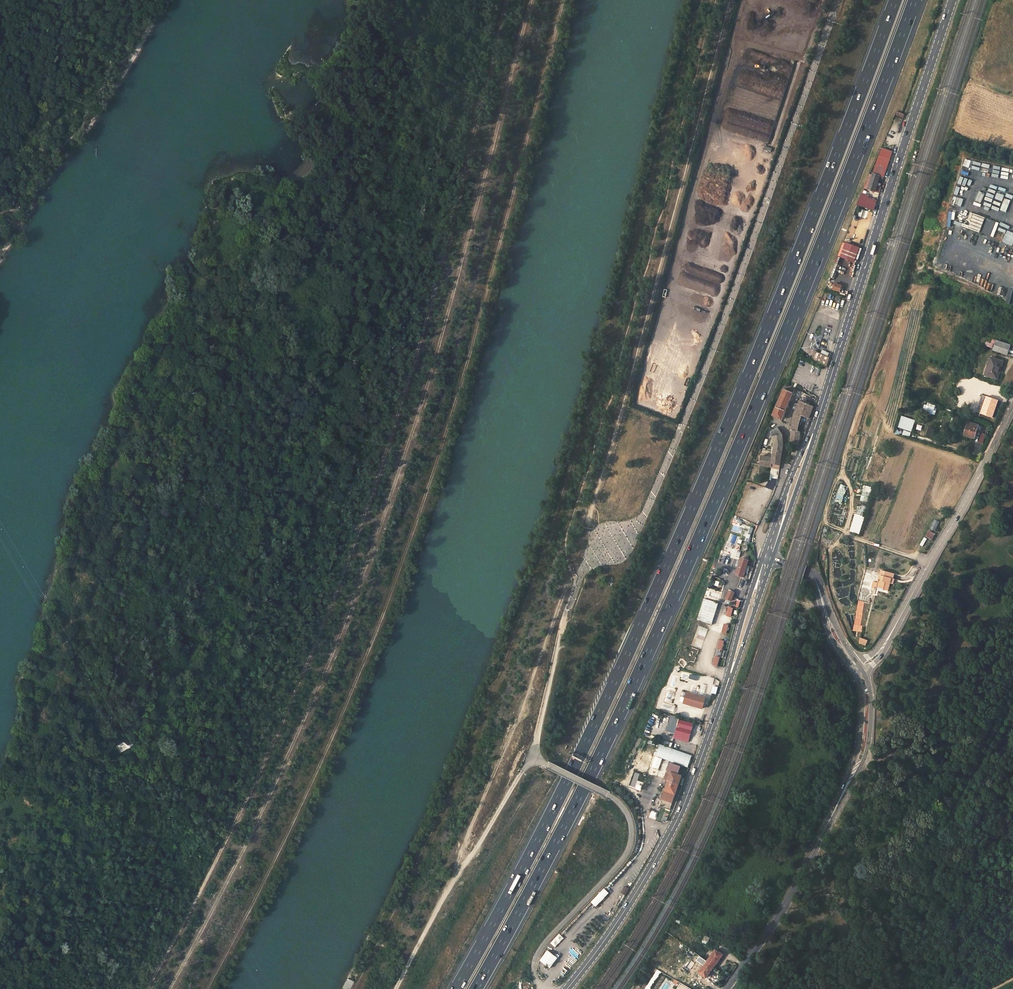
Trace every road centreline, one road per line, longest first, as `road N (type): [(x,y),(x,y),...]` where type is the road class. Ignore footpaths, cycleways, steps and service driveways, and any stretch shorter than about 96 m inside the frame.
road 1 (motorway): [(895,0),(660,582),(562,791),(456,988)]
road 2 (motorway): [(476,988),(676,591),(915,0)]
road 3 (track): [(146,988),(279,727),(348,559),(442,265),(509,0)]
road 4 (track): [(531,0),(468,238),(359,586),(268,800),(170,988)]
road 5 (track): [(355,988),(471,745),(546,546),(697,0)]
road 6 (unclassified): [(838,0),(686,419),(642,520),(609,543)]
road 7 (secondary): [(768,557),(953,0)]
road 8 (track): [(609,543),(590,512),(730,0)]
road 9 (secondary): [(567,988),(625,911),(680,814),(768,557)]
road 10 (track): [(396,988),(507,747),(572,574)]
road 11 (tertiary): [(858,668),(867,709),(860,759),(781,914),(725,988)]
road 12 (tertiary): [(1012,407),(877,656),(858,668)]
road 13 (track): [(1012,702),(935,837),(893,877),(848,893)]
road 14 (track): [(930,563),(846,530),(851,491),(843,469),(862,410)]
road 15 (track): [(430,925),(537,757)]
road 16 (track): [(536,745),(578,582)]
road 17 (track): [(860,759),(869,764),(869,785),(838,874),(848,893)]
road 18 (residential): [(787,429),(782,478),(758,534),(768,557)]
road 19 (tertiary): [(784,564),(812,576),(858,668)]

